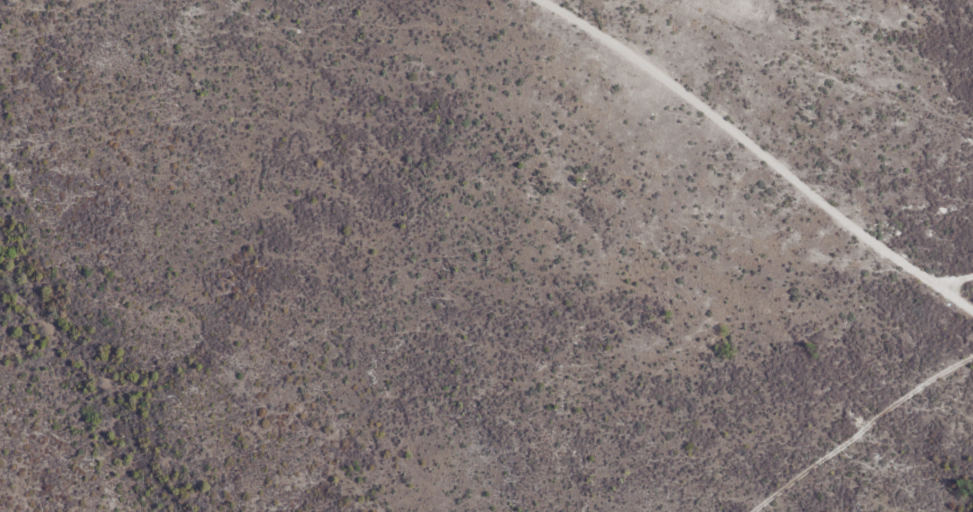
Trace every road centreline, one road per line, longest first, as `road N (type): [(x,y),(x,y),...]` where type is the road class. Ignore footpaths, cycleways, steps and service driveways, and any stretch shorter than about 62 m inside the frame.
road 1 (residential): [(972,307),(634,52),(547,0)]

